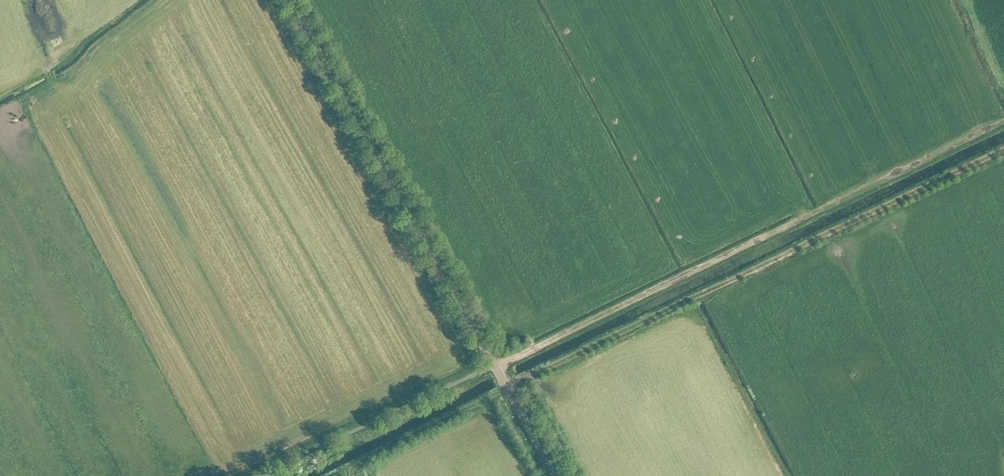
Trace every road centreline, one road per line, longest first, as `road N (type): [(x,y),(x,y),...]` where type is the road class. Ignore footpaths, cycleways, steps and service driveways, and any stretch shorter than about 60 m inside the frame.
road 1 (unclassified): [(555,475),(287,0)]
road 2 (track): [(819,210),(494,366)]

